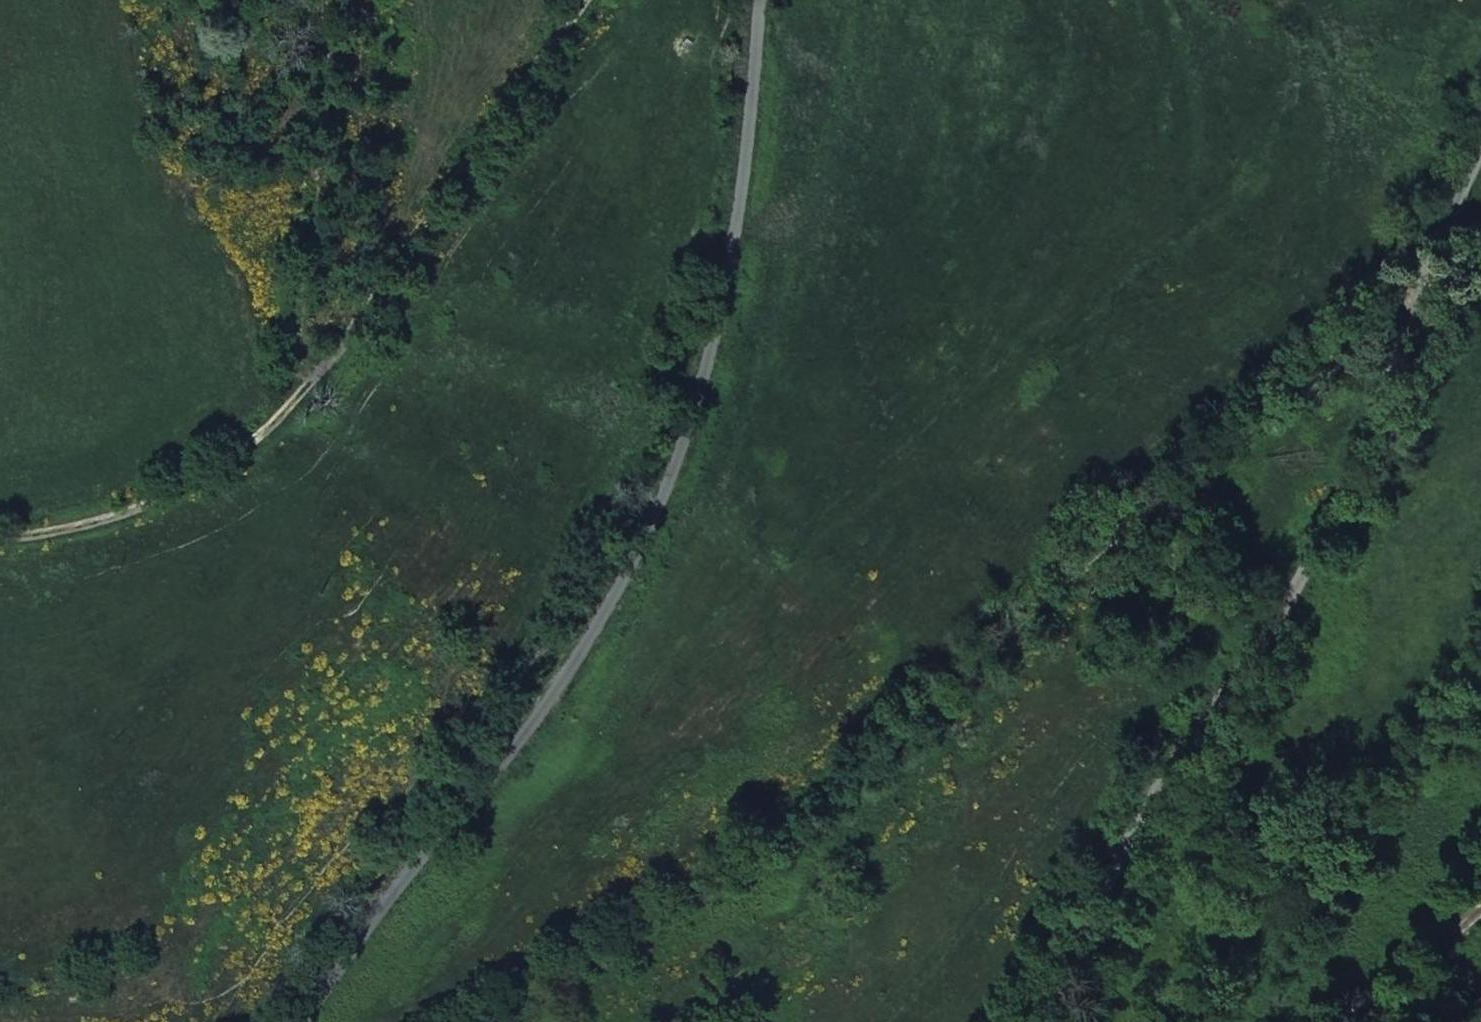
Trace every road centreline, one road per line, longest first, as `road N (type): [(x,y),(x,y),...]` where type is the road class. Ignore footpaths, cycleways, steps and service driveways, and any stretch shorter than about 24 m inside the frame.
road 1 (track): [(1412,294),(732,866),(484,1021)]
road 2 (residential): [(299,1021),(546,711),(695,433),(736,232),(757,0)]
road 3 (residential): [(1480,141),(1250,657),(1151,789),(1040,1021)]
road 4 (track): [(0,534),(113,516),(214,477),(314,390),(593,0)]
road 5 (track): [(314,390),(349,77),(342,0)]
road 6 (residential): [(1322,1021),(1480,889)]

